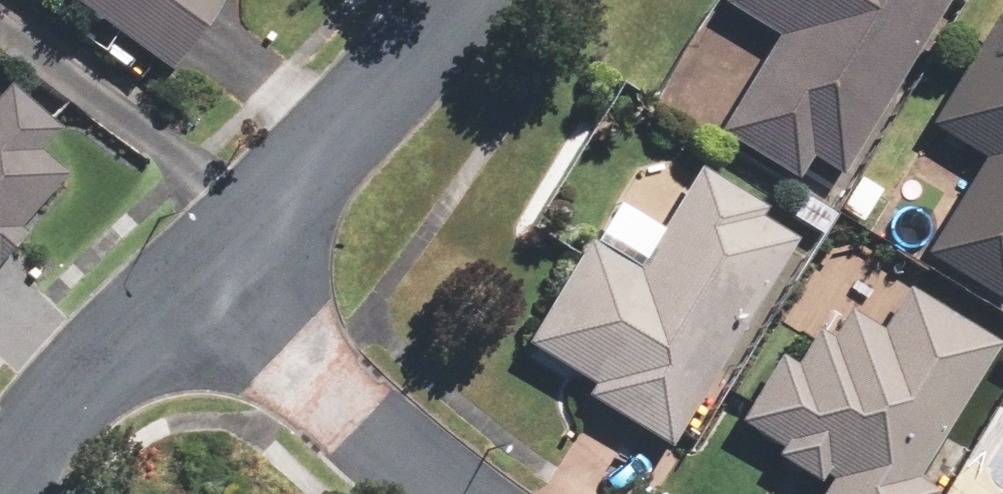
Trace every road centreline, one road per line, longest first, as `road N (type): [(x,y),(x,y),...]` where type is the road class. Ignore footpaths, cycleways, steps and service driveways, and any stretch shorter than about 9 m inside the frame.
road 1 (residential): [(205,265),(445,0)]
road 2 (residential): [(205,265),(377,436),(450,493)]
road 3 (residential): [(1,463),(205,265)]

